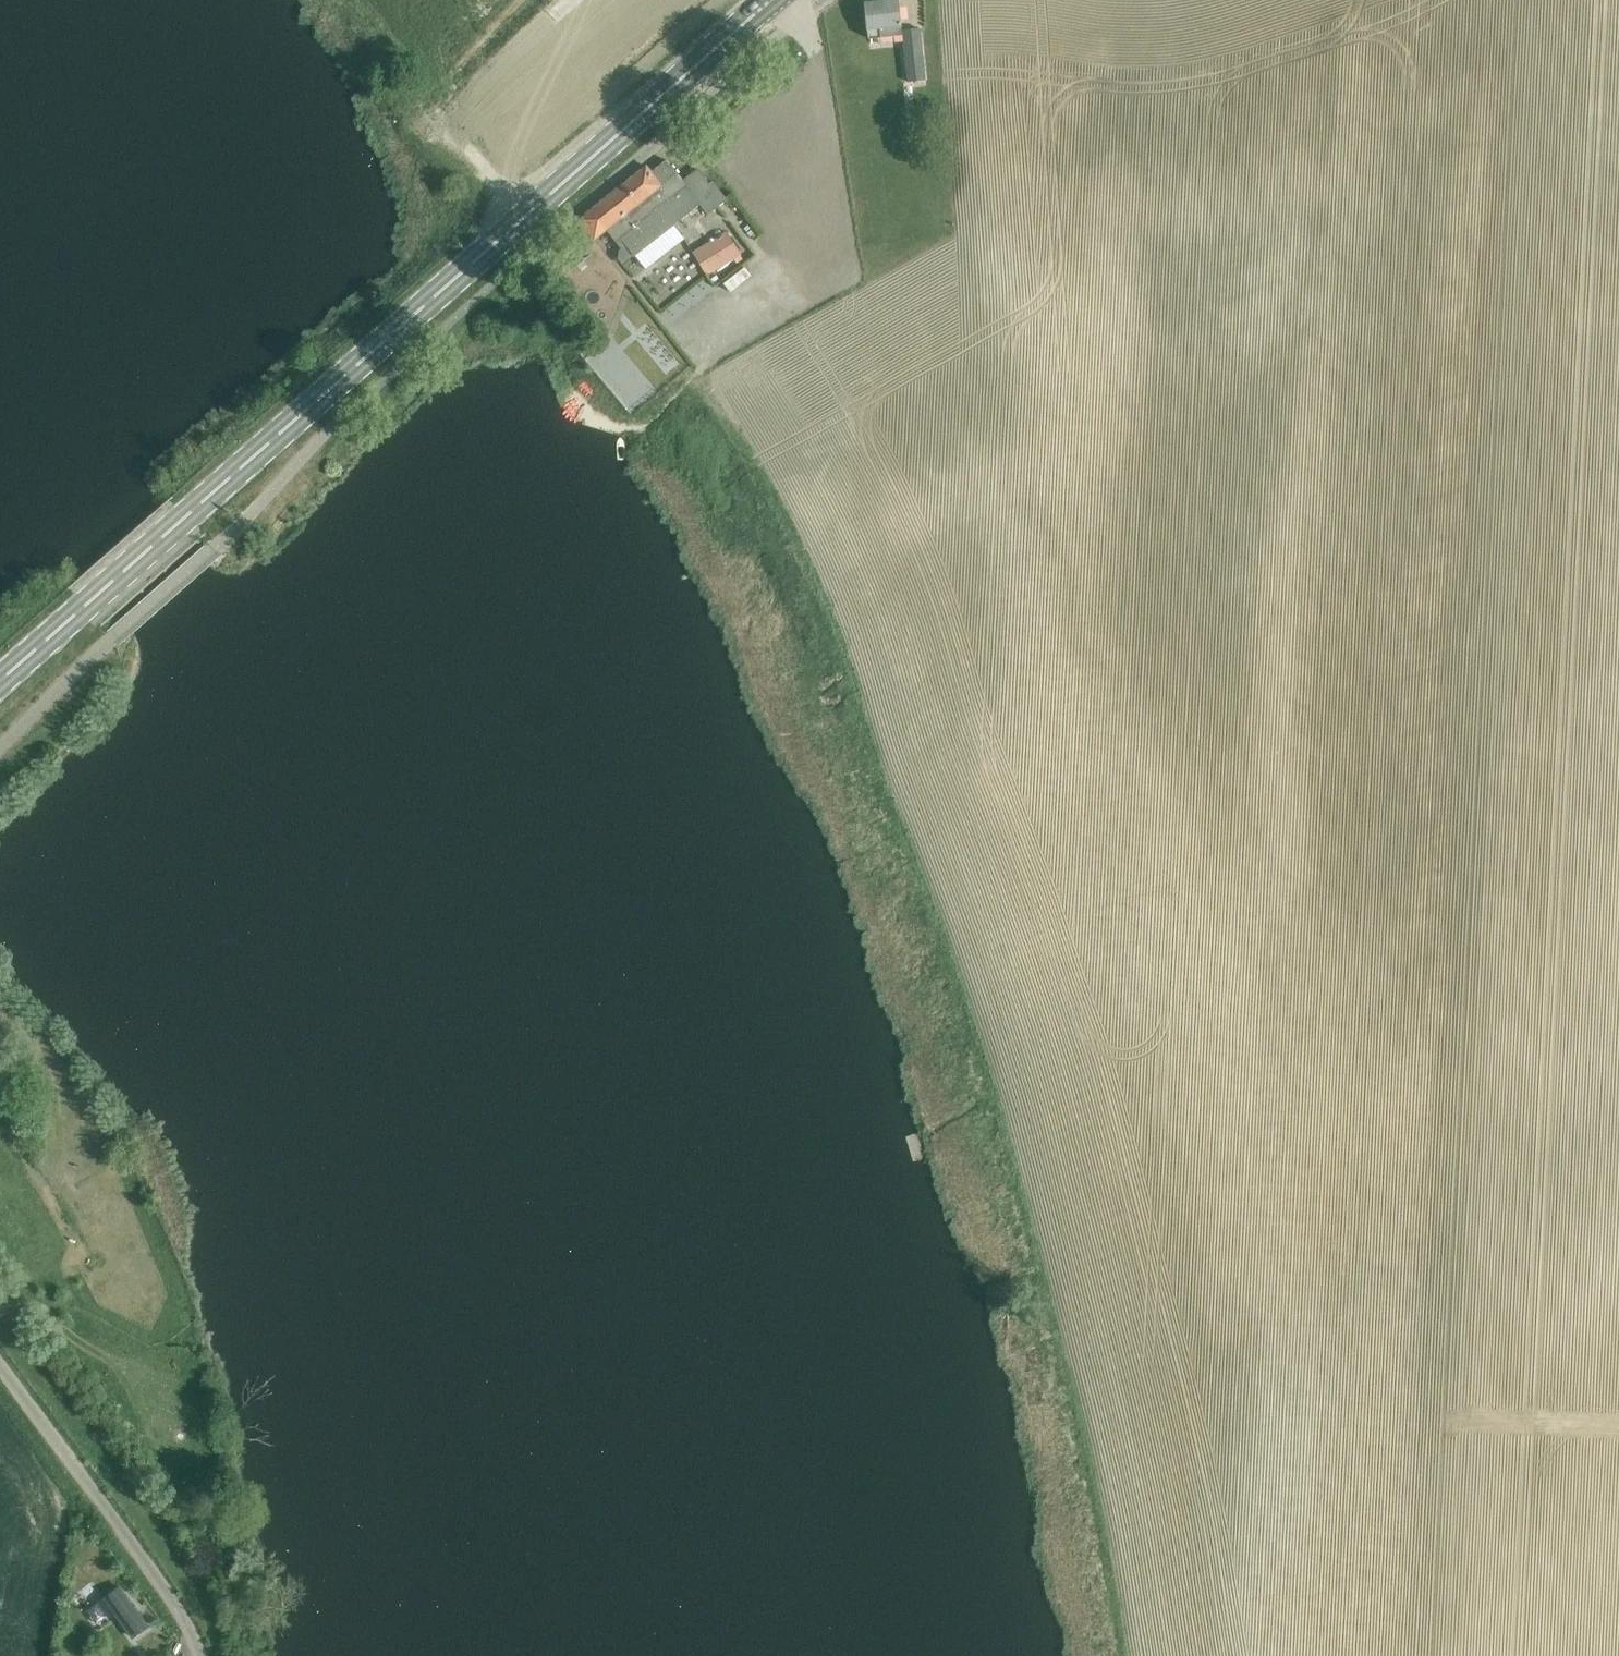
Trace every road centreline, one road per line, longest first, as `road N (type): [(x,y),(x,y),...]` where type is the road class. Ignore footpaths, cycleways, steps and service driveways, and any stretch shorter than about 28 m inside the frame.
road 1 (primary): [(773,0),(188,515)]
road 2 (unclassified): [(202,1655),(173,1601),(0,1376)]
road 3 (primary): [(0,681),(188,515)]

